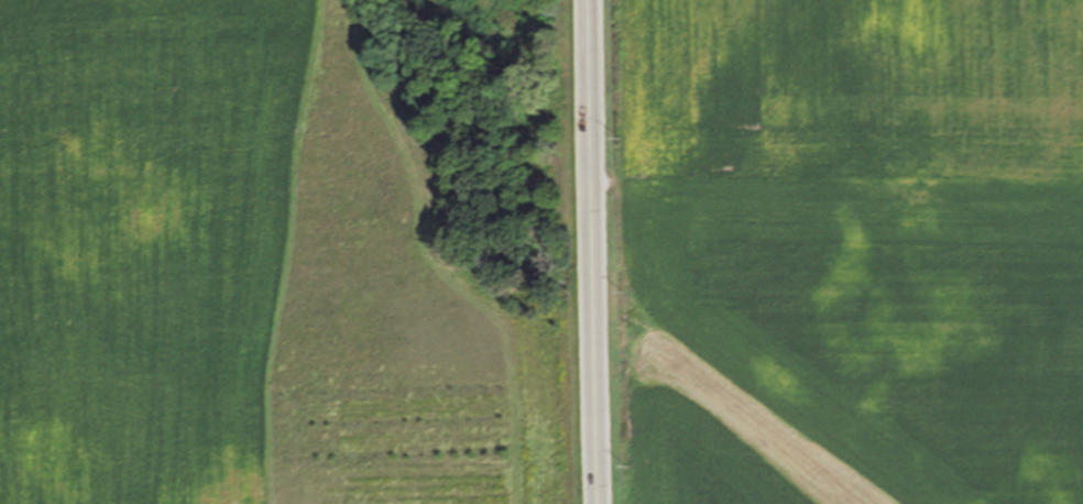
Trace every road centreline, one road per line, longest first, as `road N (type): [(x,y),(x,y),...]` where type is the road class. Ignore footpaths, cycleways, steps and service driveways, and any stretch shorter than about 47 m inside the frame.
road 1 (secondary): [(600,503),(591,0)]

